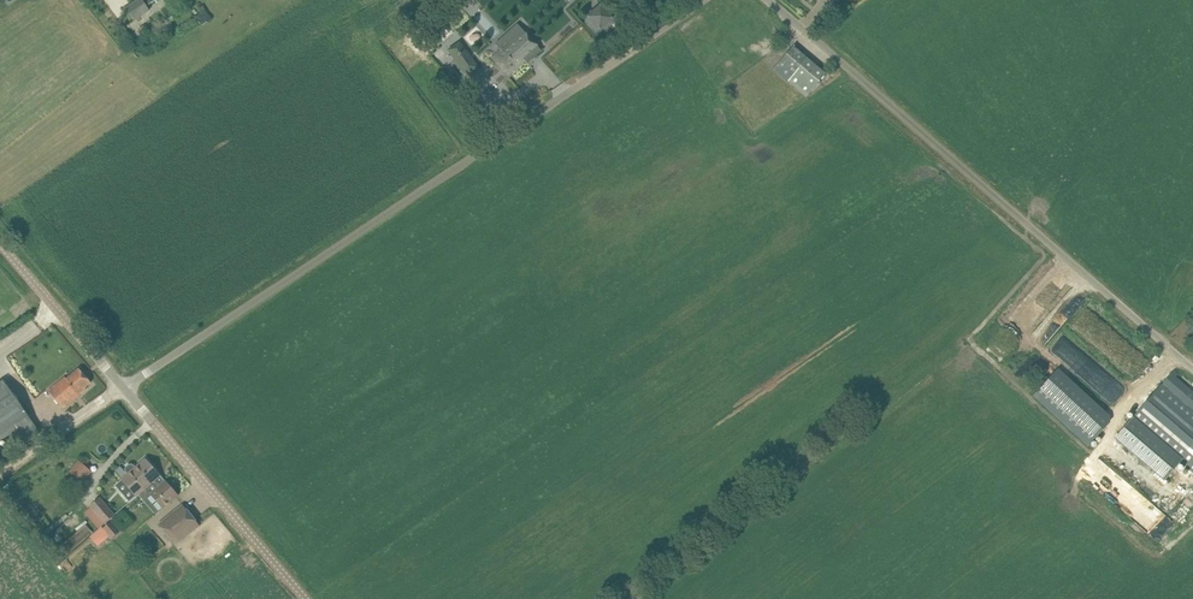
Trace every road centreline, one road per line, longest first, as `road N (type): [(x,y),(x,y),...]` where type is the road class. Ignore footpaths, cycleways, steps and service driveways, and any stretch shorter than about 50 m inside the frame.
road 1 (unclassified): [(124,388),(703,0)]
road 2 (unclassified): [(1192,369),(767,0)]
road 3 (unclassified): [(306,598),(124,388)]
road 4 (unclassified): [(124,388),(0,244)]

